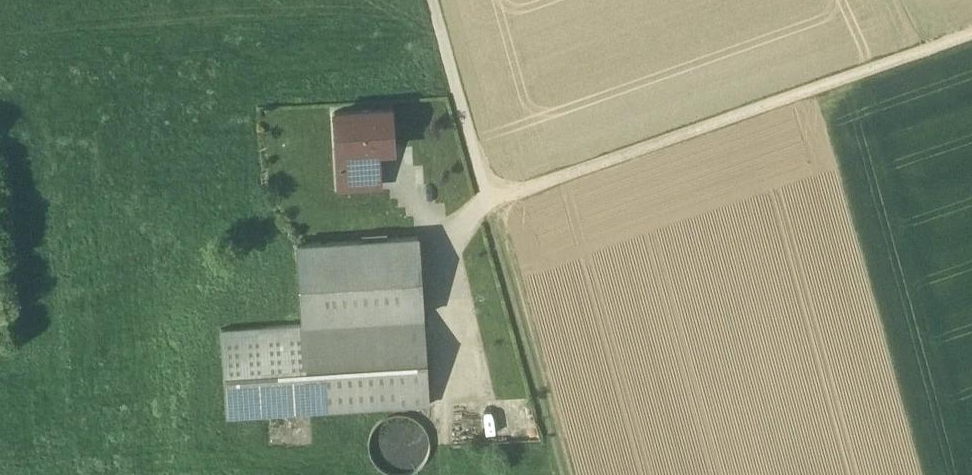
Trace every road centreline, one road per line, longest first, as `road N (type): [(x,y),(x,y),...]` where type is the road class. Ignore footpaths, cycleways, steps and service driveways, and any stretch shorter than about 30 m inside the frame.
road 1 (track): [(971,44),(497,210),(436,0)]
road 2 (track): [(571,474),(497,210)]
road 3 (track): [(0,328),(14,474)]

